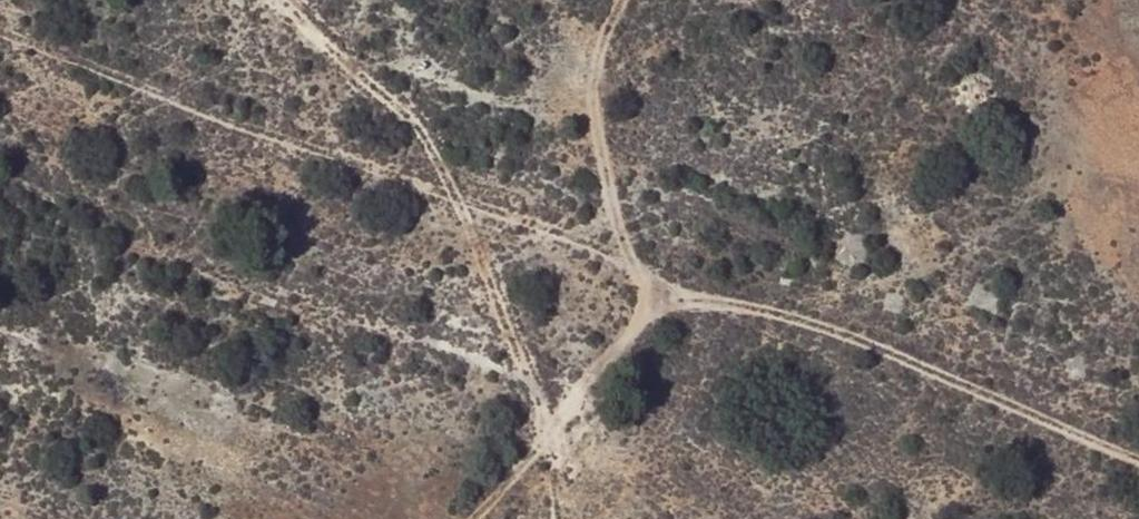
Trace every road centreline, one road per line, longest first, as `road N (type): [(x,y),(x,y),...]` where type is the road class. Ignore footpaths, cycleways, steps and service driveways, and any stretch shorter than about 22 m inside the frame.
road 1 (track): [(1138,454),(644,265),(0,40)]
road 2 (track): [(614,0),(589,49),(588,129),(644,265),(644,295),(466,518)]

